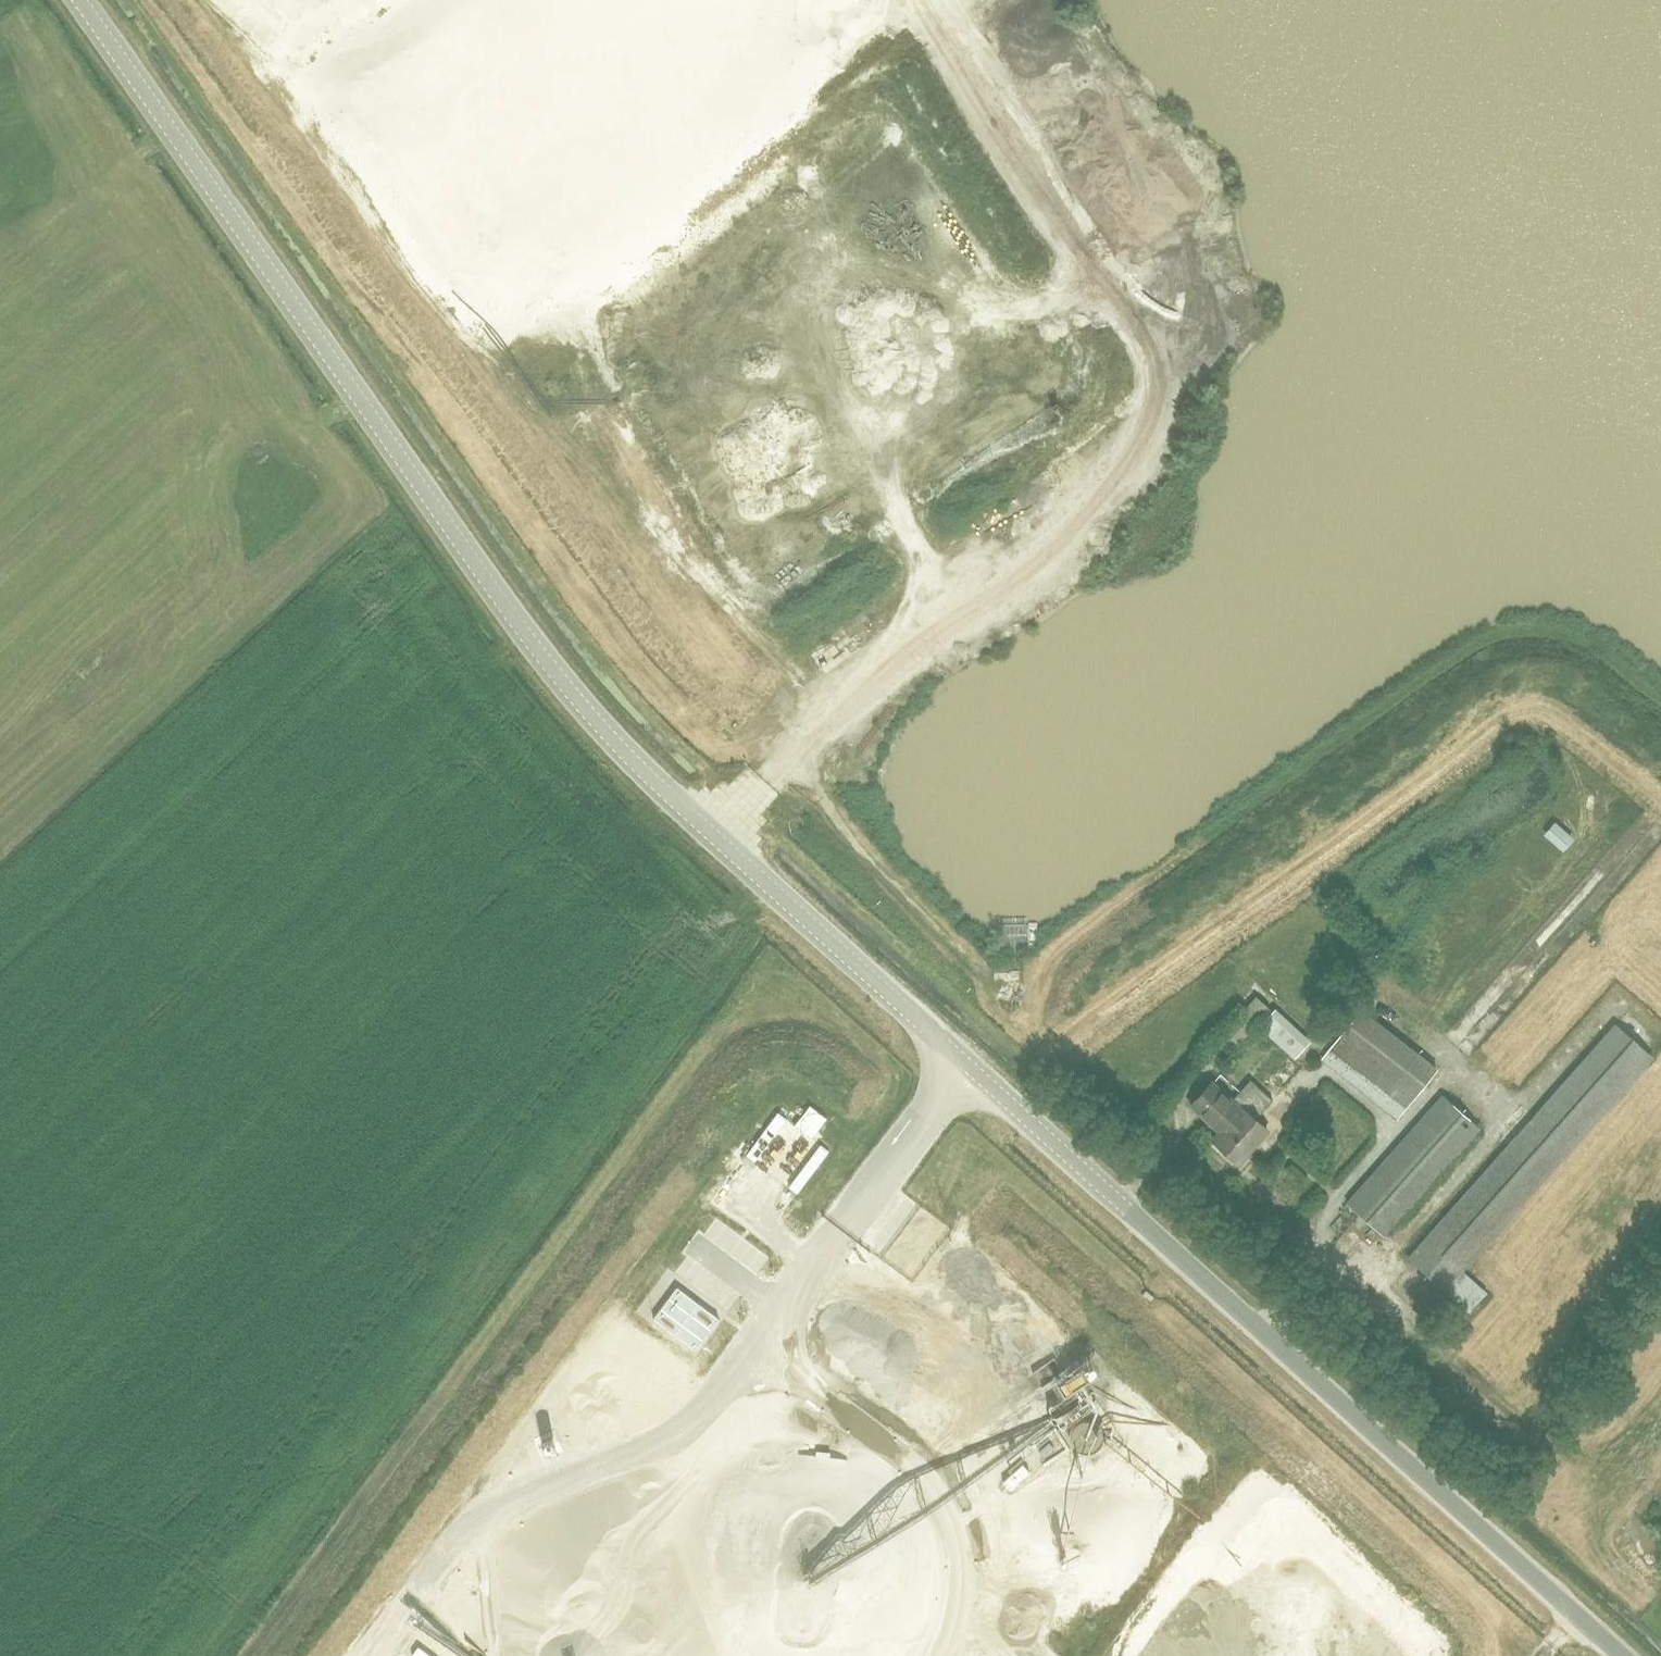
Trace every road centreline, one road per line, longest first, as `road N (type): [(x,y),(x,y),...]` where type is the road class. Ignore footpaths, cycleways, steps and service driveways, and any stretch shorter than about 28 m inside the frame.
road 1 (unclassified): [(1622,1655),(659,788),(566,688),(79,0)]

